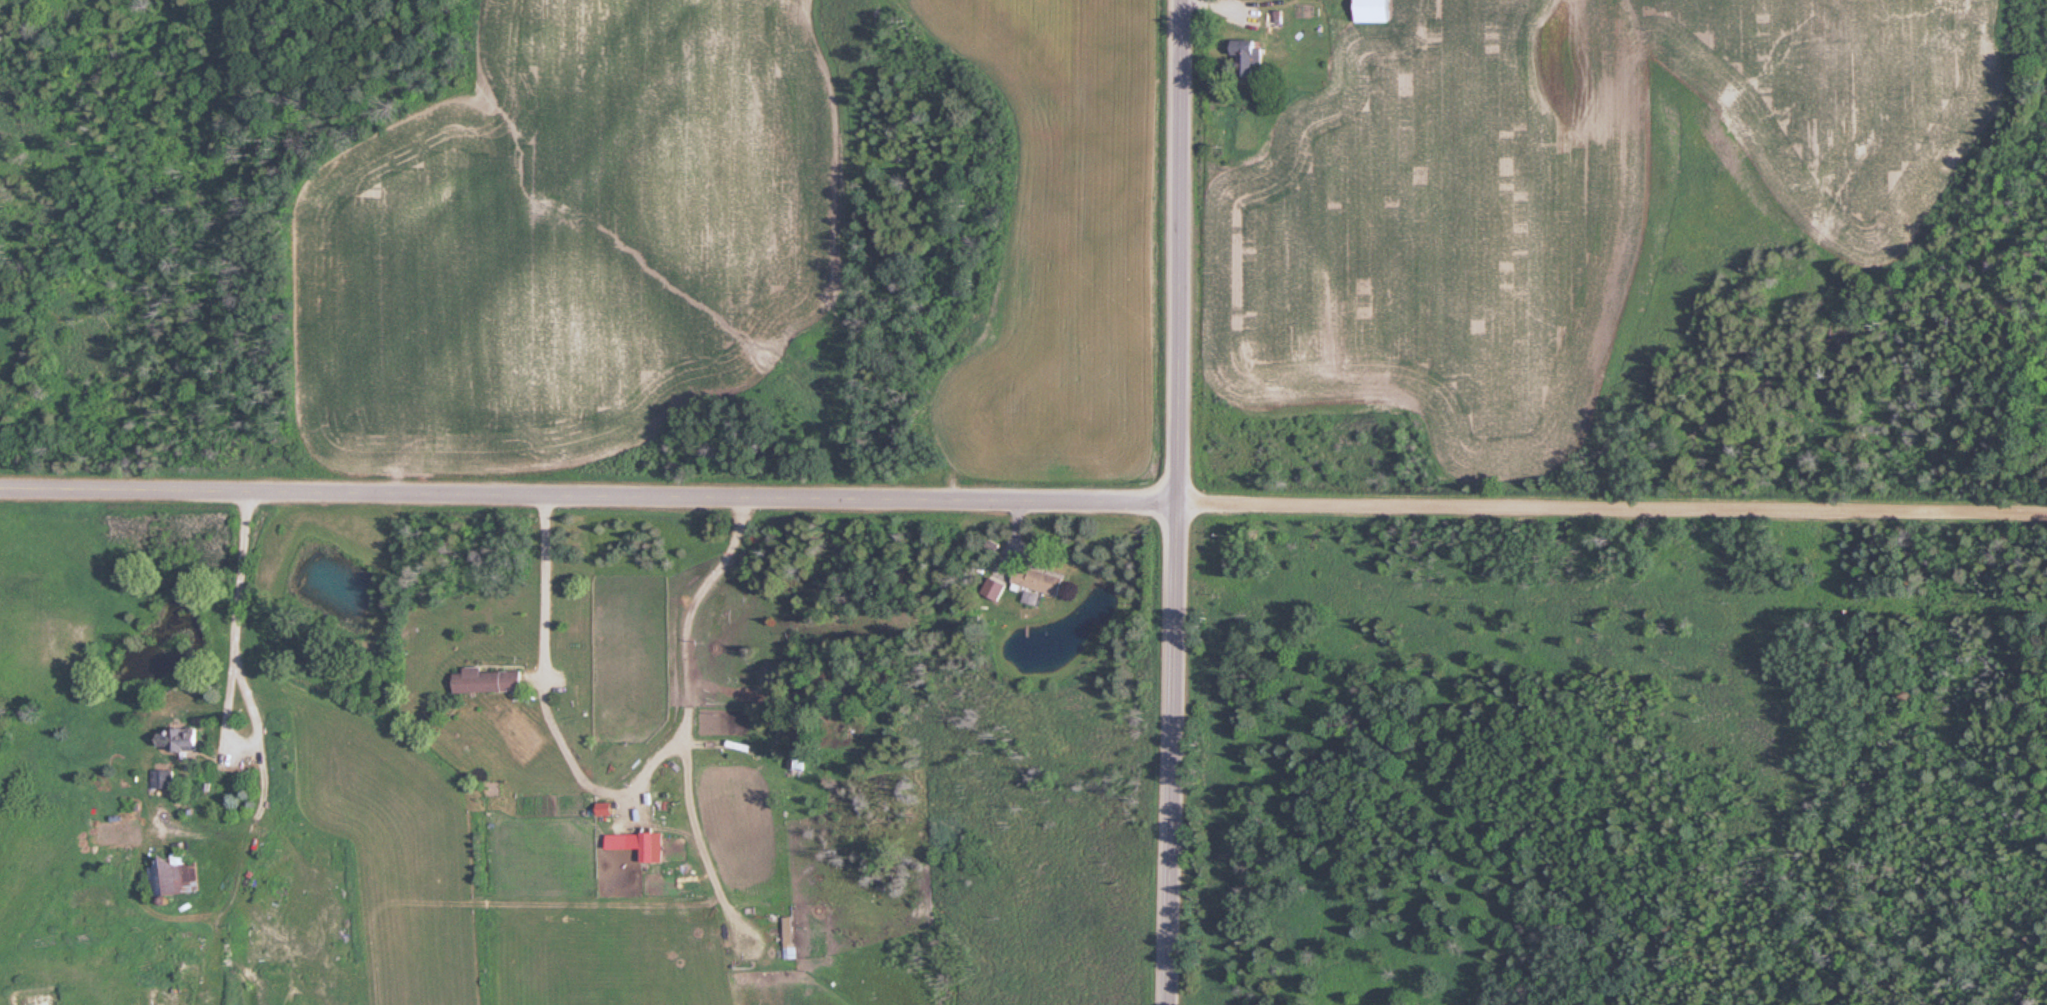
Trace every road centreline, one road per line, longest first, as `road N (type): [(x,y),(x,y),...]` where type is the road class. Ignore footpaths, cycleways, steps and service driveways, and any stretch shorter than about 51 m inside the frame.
road 1 (residential): [(0,487),(1177,503)]
road 2 (residential): [(1177,503),(2046,513)]
road 3 (tertiary): [(1181,0),(1177,503)]
road 4 (tertiary): [(1177,503),(1168,1004)]

